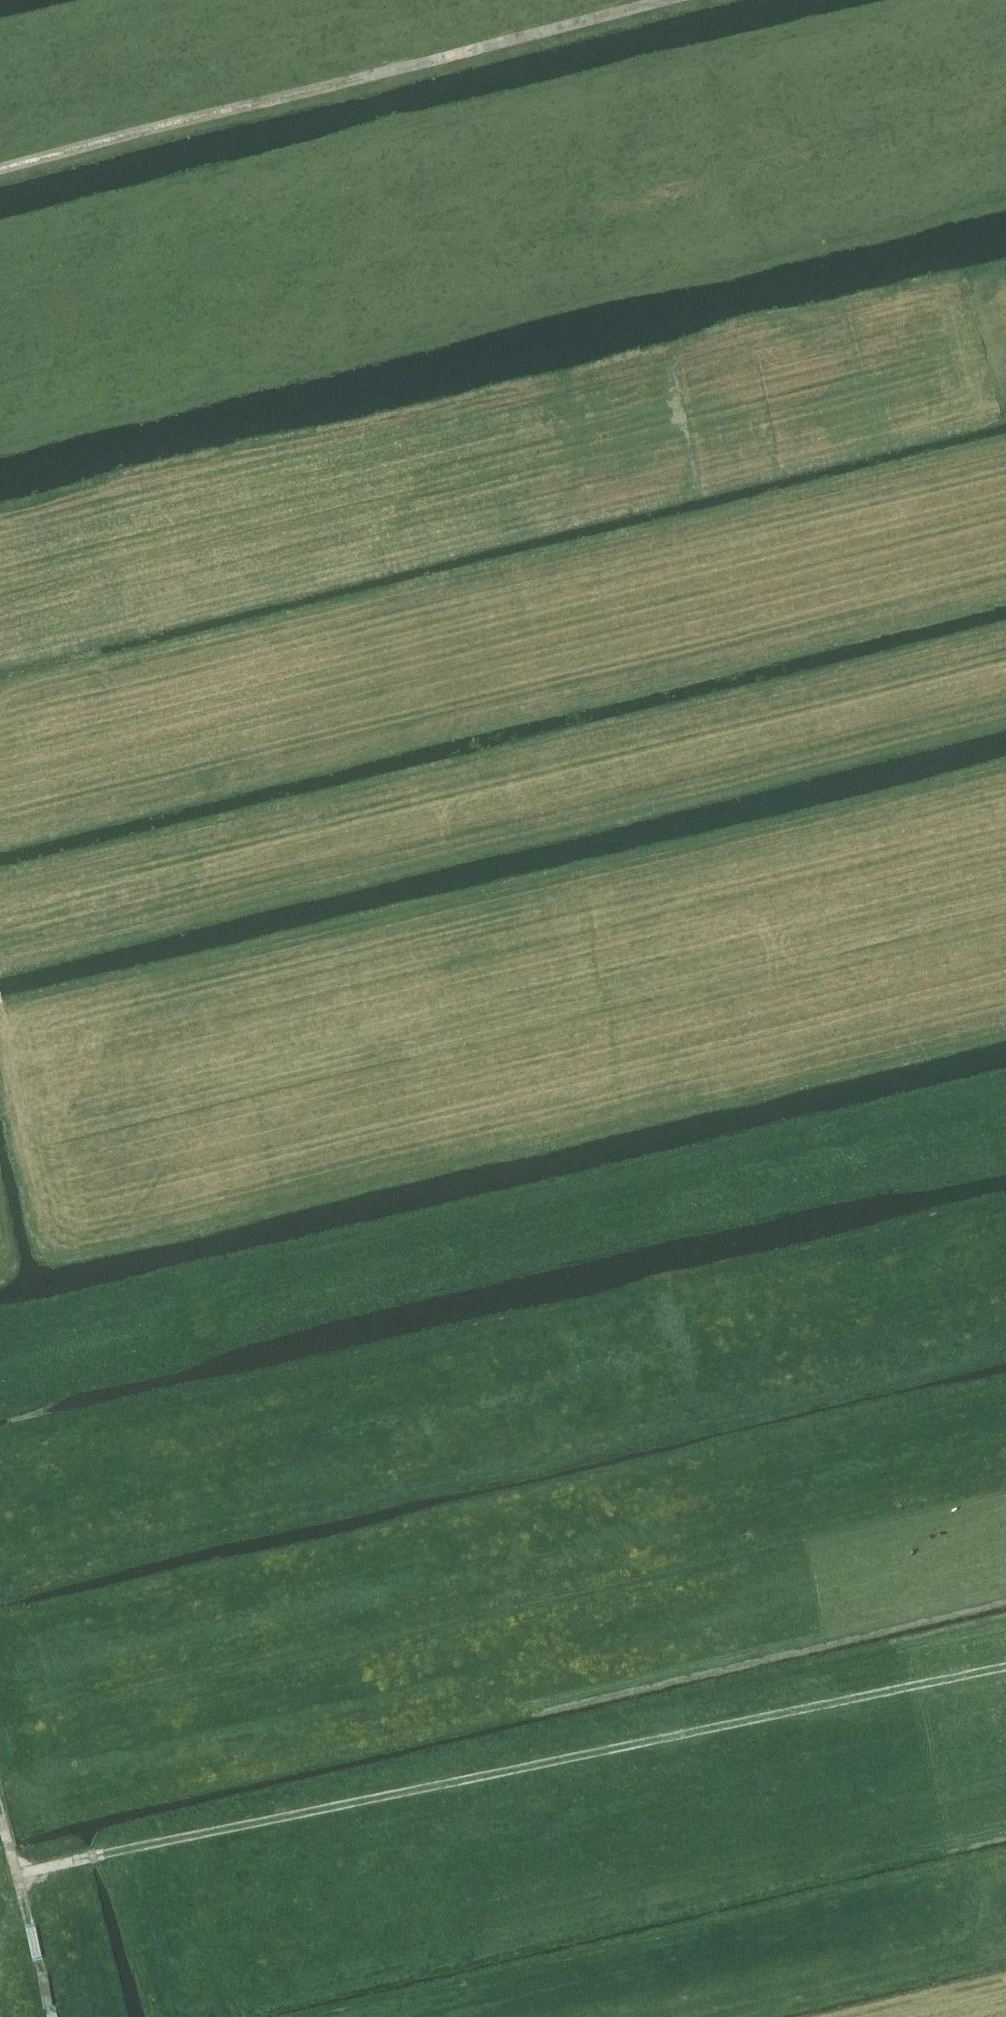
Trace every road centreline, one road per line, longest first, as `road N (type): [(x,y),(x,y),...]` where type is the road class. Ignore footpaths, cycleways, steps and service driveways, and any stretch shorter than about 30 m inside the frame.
road 1 (track): [(22,1871),(1005,1669)]
road 2 (track): [(0,172),(679,0)]
road 3 (track): [(0,1798),(57,2016)]

